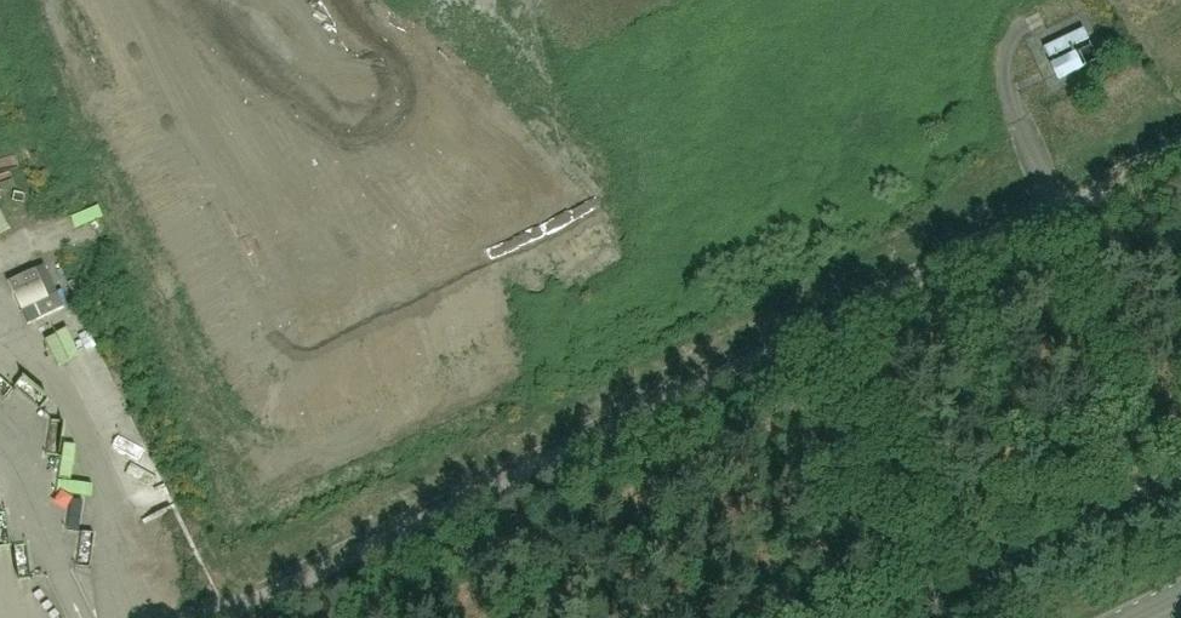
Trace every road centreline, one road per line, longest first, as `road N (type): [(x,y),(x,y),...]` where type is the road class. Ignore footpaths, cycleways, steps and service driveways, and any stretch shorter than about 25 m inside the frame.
road 1 (track): [(1055,211),(1180,149)]

